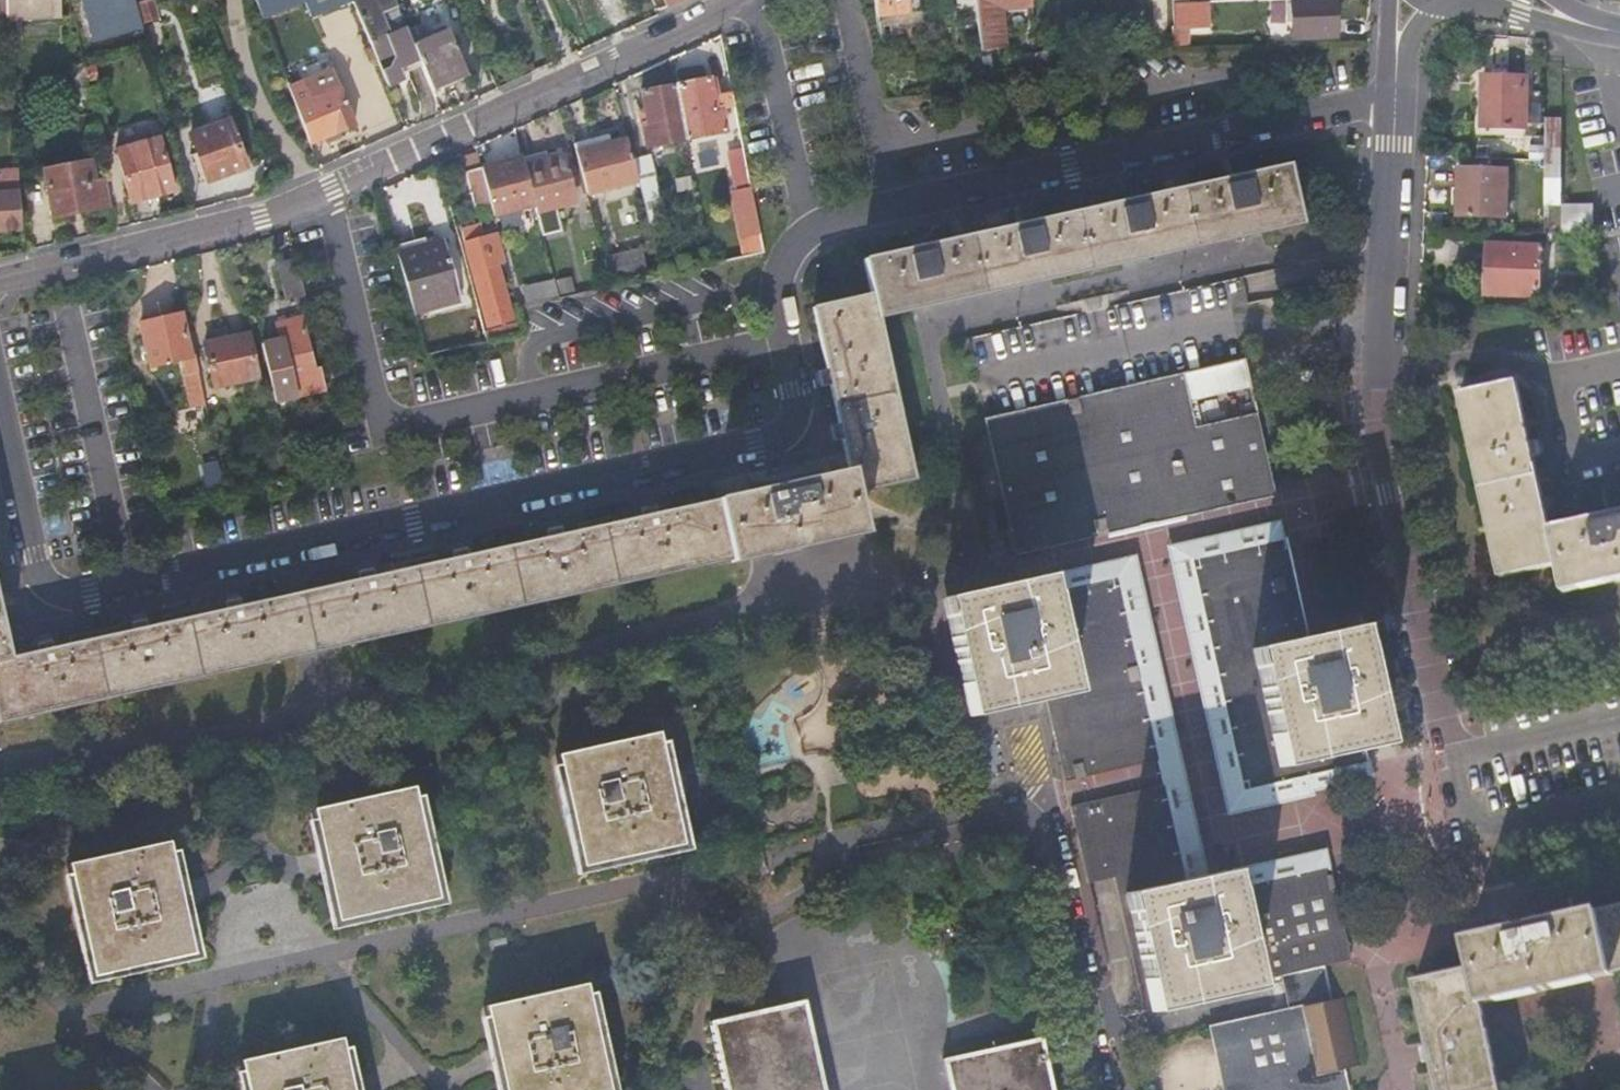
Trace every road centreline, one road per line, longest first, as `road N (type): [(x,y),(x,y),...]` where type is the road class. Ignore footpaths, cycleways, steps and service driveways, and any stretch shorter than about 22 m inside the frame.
road 1 (residential): [(1394,103),(895,203),(811,230),(780,261),(778,283),(796,415),(782,437),(757,450),(98,593),(59,589),(34,555),(0,402)]
road 2 (residential): [(65,1009),(1038,798),(1102,1089)]
road 3 (residential): [(735,0),(714,17),(255,216),(0,281)]
road 4 (residential): [(1394,103),(1379,401),(1452,749)]
road 5 (residential): [(1452,749),(1472,835),(1619,800)]
road 6 (residential): [(1619,709),(1452,749)]

